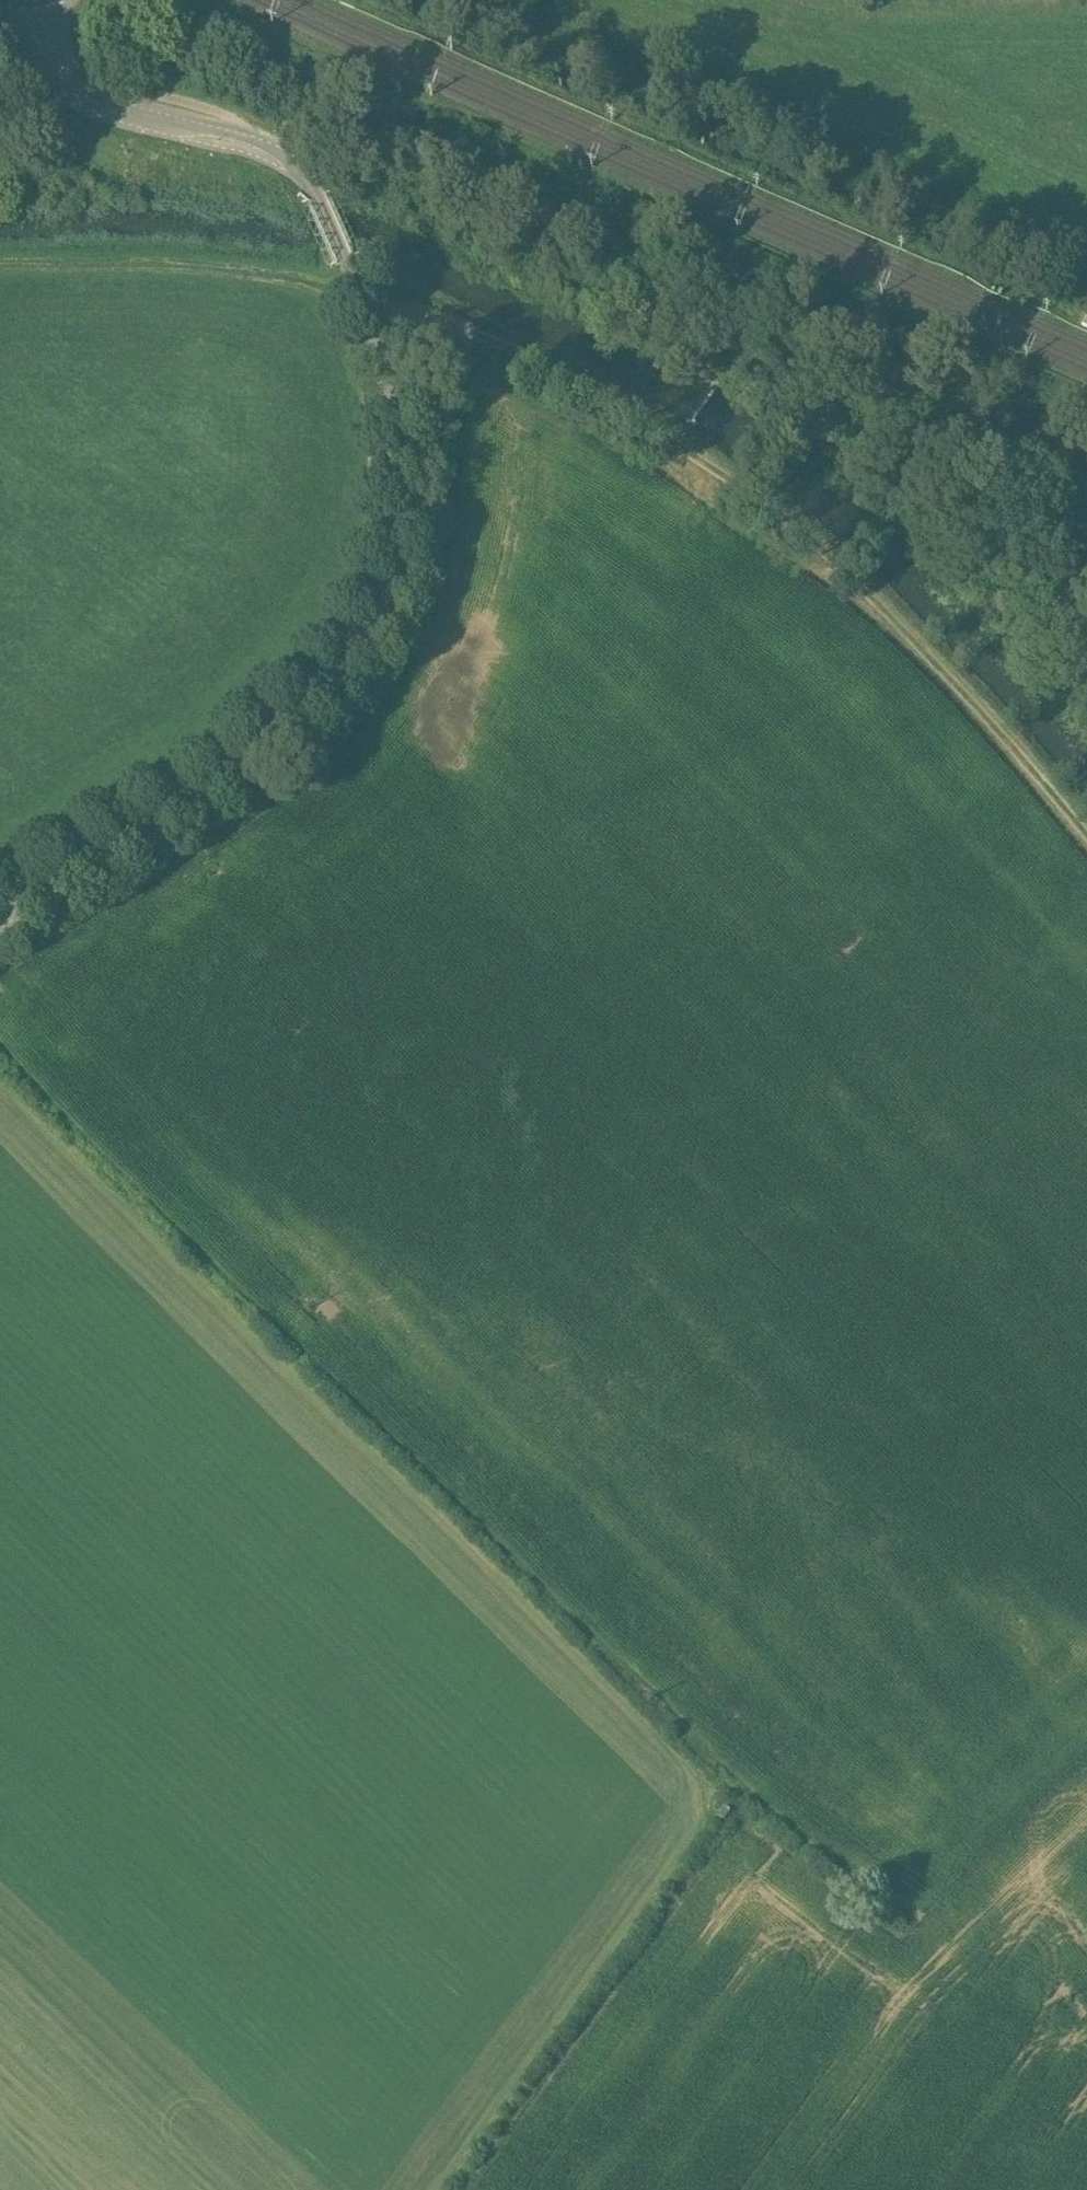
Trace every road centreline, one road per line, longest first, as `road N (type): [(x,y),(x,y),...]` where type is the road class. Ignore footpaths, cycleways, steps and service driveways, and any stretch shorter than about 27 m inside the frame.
road 1 (secondary): [(0,918),(211,789),(303,712),(373,616),(401,518),(401,440),(390,375),(311,188),(269,155),(124,116),(72,87)]
road 2 (track): [(372,320),(395,314),(450,323),(550,367),(792,524),(1006,739),(1086,832)]
road 3 (track): [(362,298),(283,270),(237,265),(0,261)]

